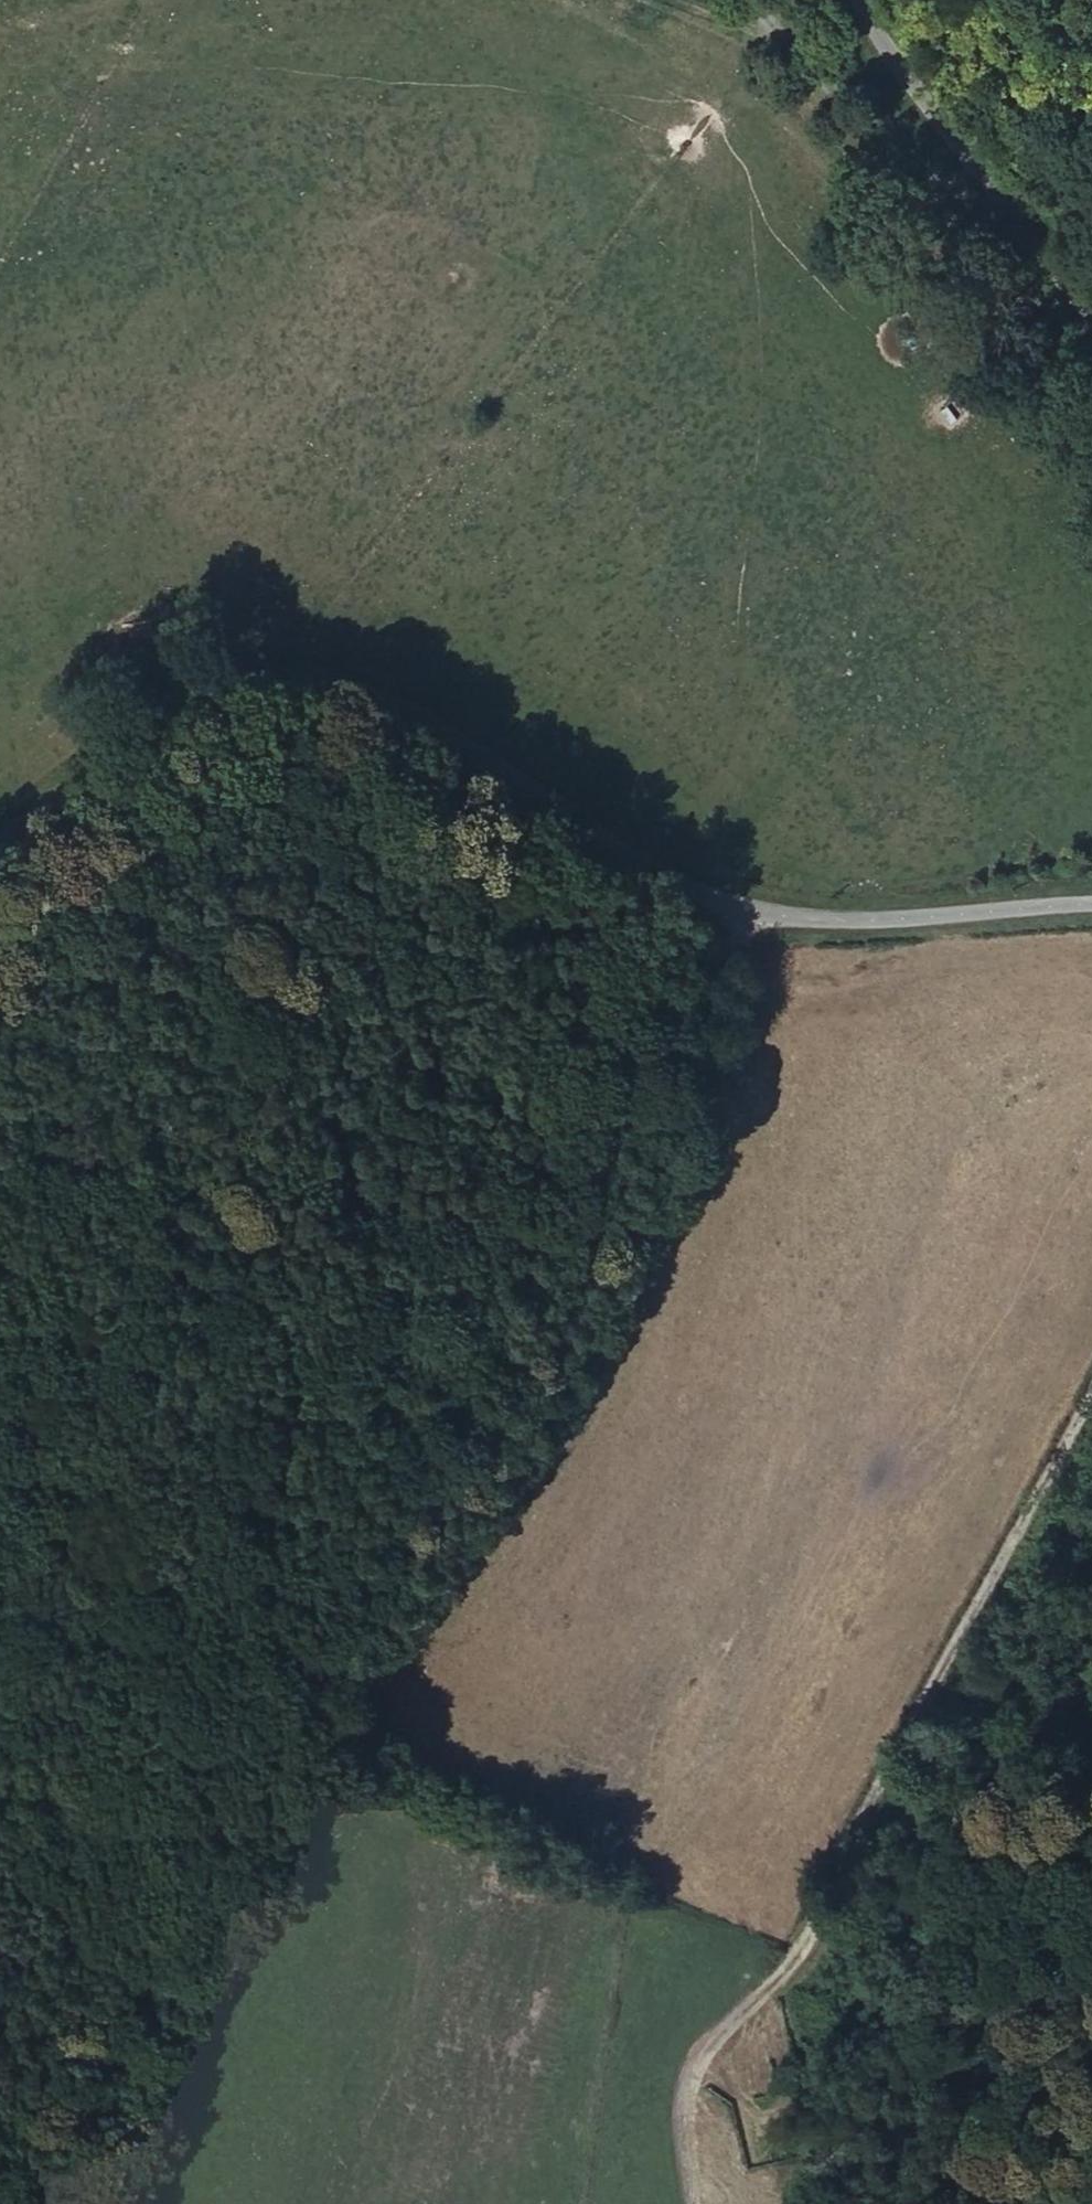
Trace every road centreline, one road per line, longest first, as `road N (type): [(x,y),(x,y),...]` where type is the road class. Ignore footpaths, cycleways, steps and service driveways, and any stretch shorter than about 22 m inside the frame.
road 1 (tertiary): [(1091,898),(728,915),(584,831),(348,675),(231,665),(140,704),(0,822)]
road 2 (track): [(1022,238),(865,122),(774,33),(675,0)]
road 3 (unclassified): [(1091,329),(873,42),(853,0)]

